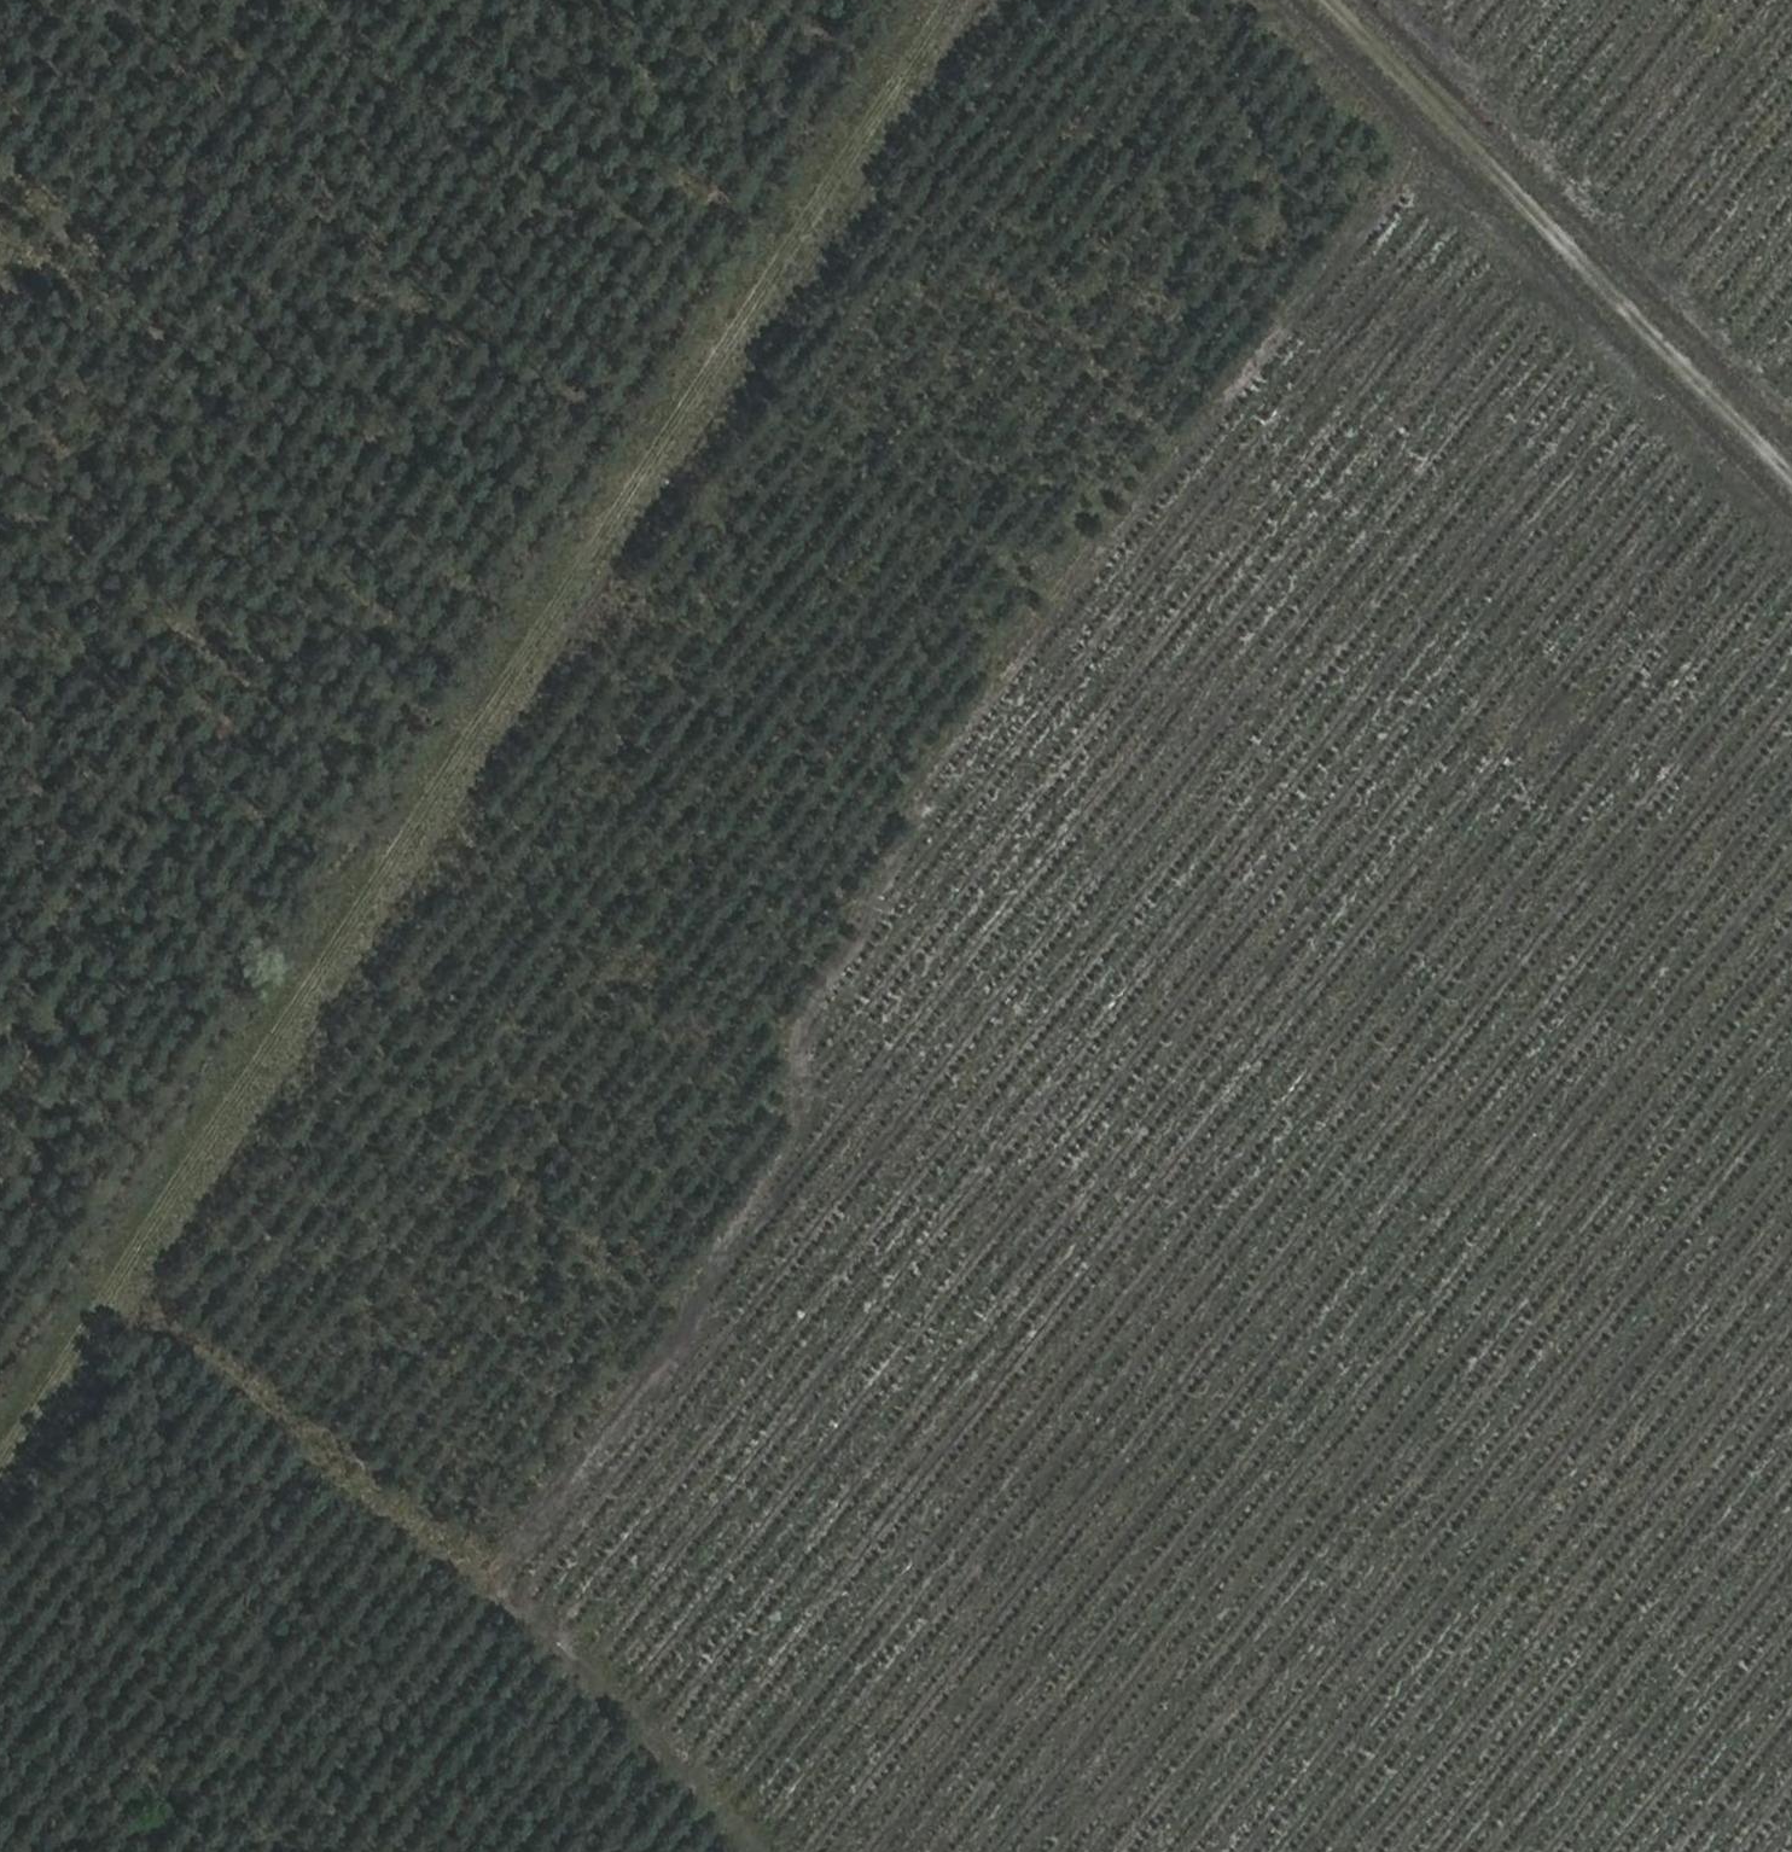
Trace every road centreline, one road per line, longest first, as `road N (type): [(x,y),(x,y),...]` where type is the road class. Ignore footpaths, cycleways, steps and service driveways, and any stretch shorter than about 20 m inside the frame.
road 1 (track): [(0,1474),(943,0)]
road 2 (track): [(1340,0),(1791,465)]

